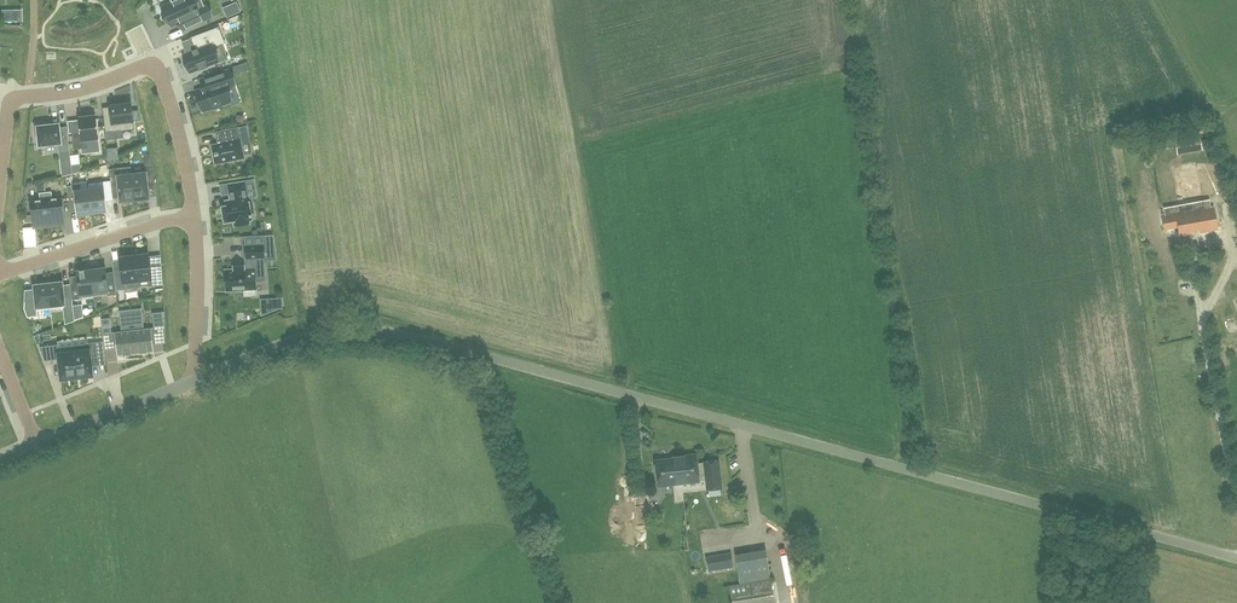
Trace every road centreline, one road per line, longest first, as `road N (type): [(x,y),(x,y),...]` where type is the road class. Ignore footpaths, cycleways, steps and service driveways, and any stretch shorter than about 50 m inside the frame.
road 1 (unclassified): [(195,381),(309,335),(372,330),(1236,559)]
road 2 (residential): [(194,211),(165,84),(146,68),(18,101),(9,115),(0,199)]
road 3 (residential): [(0,276),(194,211)]
road 4 (unclassified): [(35,444),(195,381)]
road 5 (residential): [(195,381),(194,211)]

